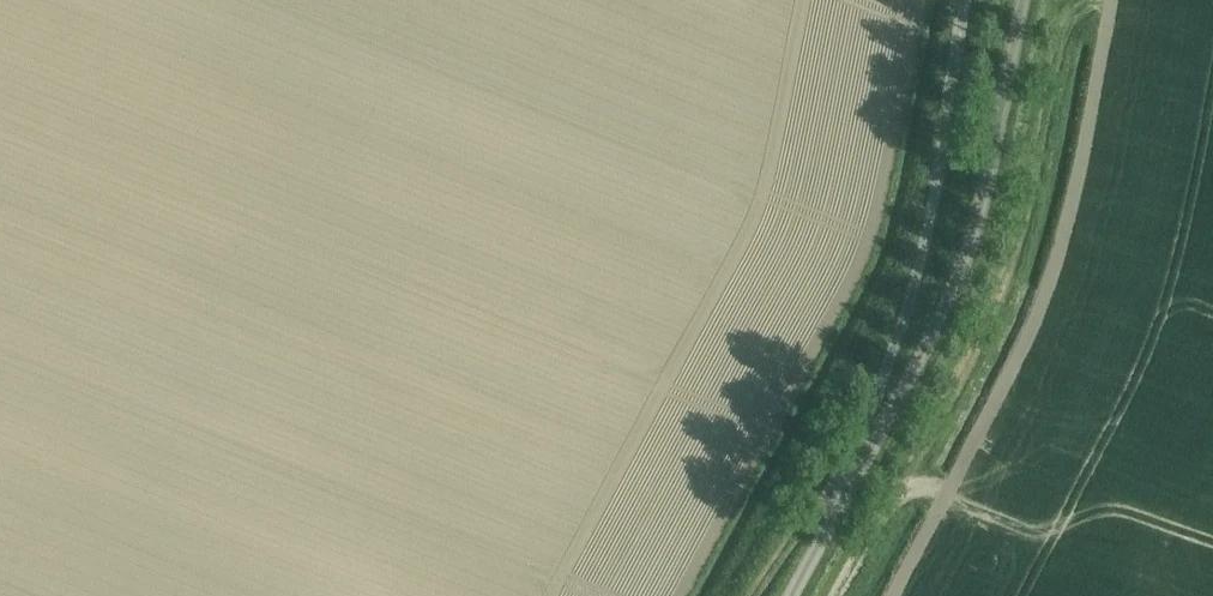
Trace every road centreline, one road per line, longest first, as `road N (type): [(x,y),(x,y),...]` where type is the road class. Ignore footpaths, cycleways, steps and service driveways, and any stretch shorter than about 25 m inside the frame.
road 1 (unclassified): [(839,497),(944,310),(978,197),(1011,0)]
road 2 (unclassified): [(969,0),(927,233),(891,361),(839,497)]
road 3 (track): [(839,497),(773,558),(748,595)]

